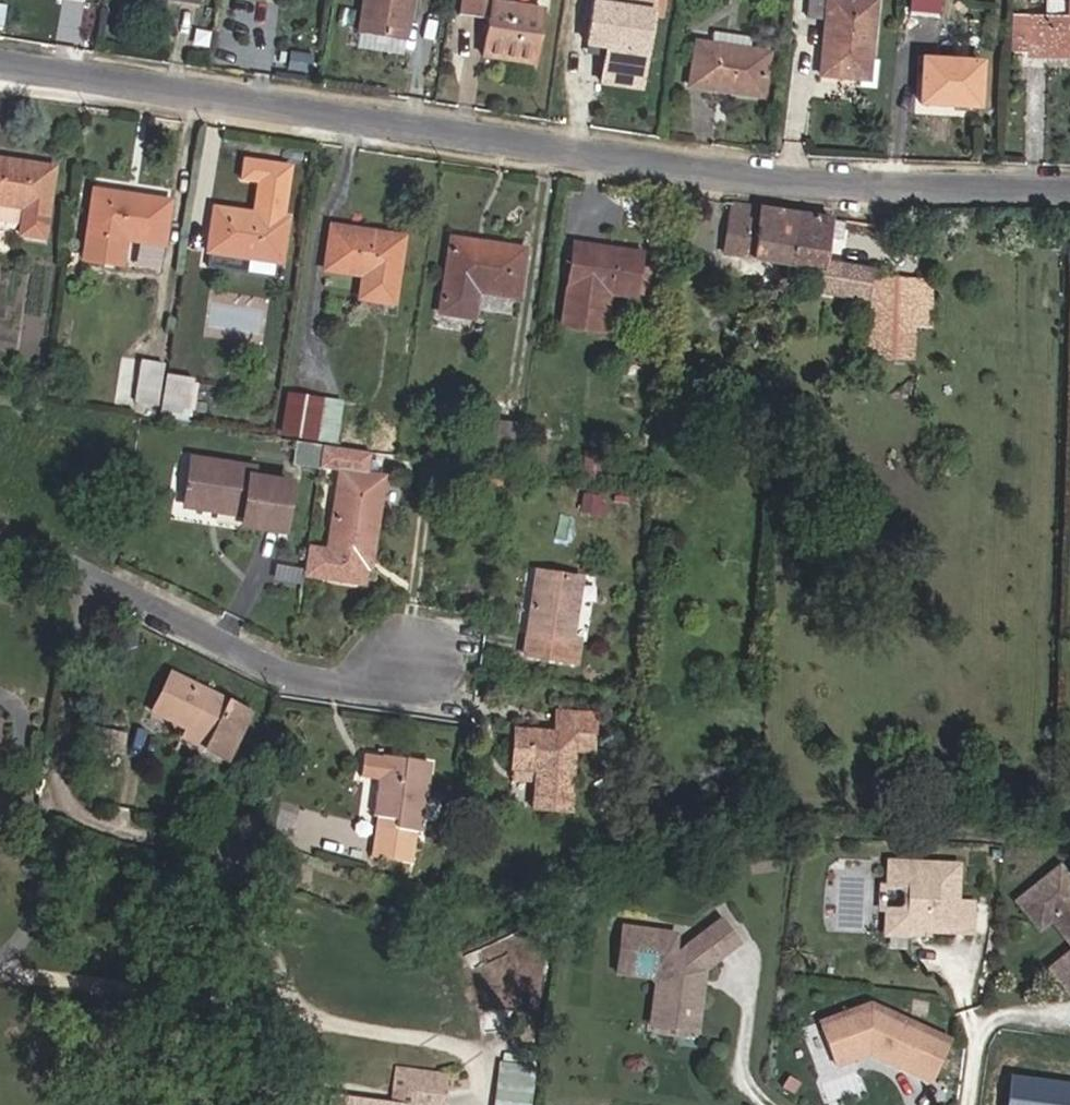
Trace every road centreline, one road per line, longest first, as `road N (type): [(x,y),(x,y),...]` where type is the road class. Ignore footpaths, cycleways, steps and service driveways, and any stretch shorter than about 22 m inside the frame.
road 1 (residential): [(1069,208),(810,184),(0,66)]
road 2 (residential): [(409,691),(285,676),(0,526)]

